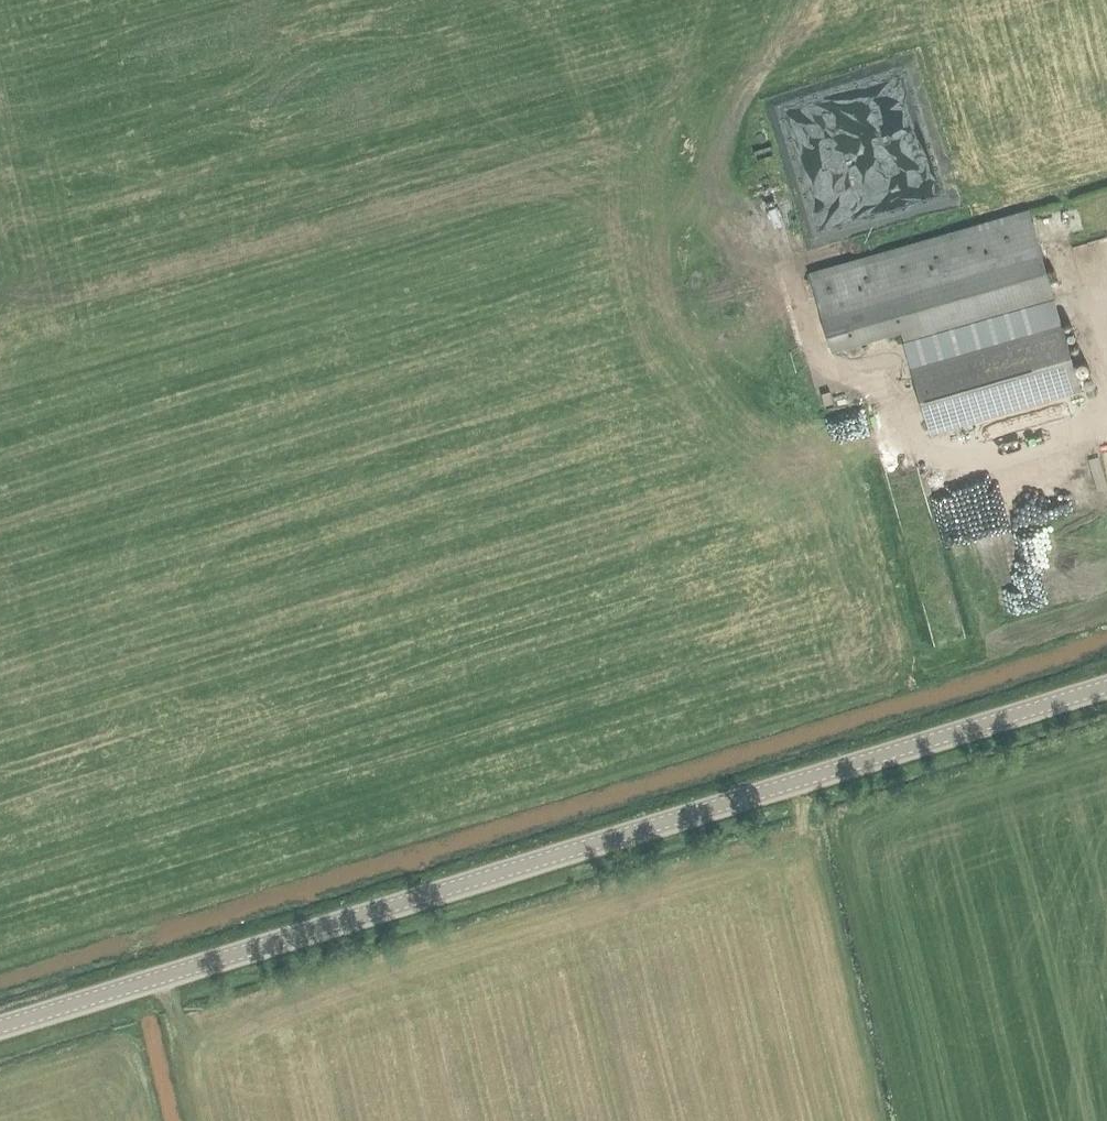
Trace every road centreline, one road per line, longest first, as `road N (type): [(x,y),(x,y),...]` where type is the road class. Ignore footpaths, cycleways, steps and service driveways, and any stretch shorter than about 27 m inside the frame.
road 1 (tertiary): [(0,1027),(1106,687)]

